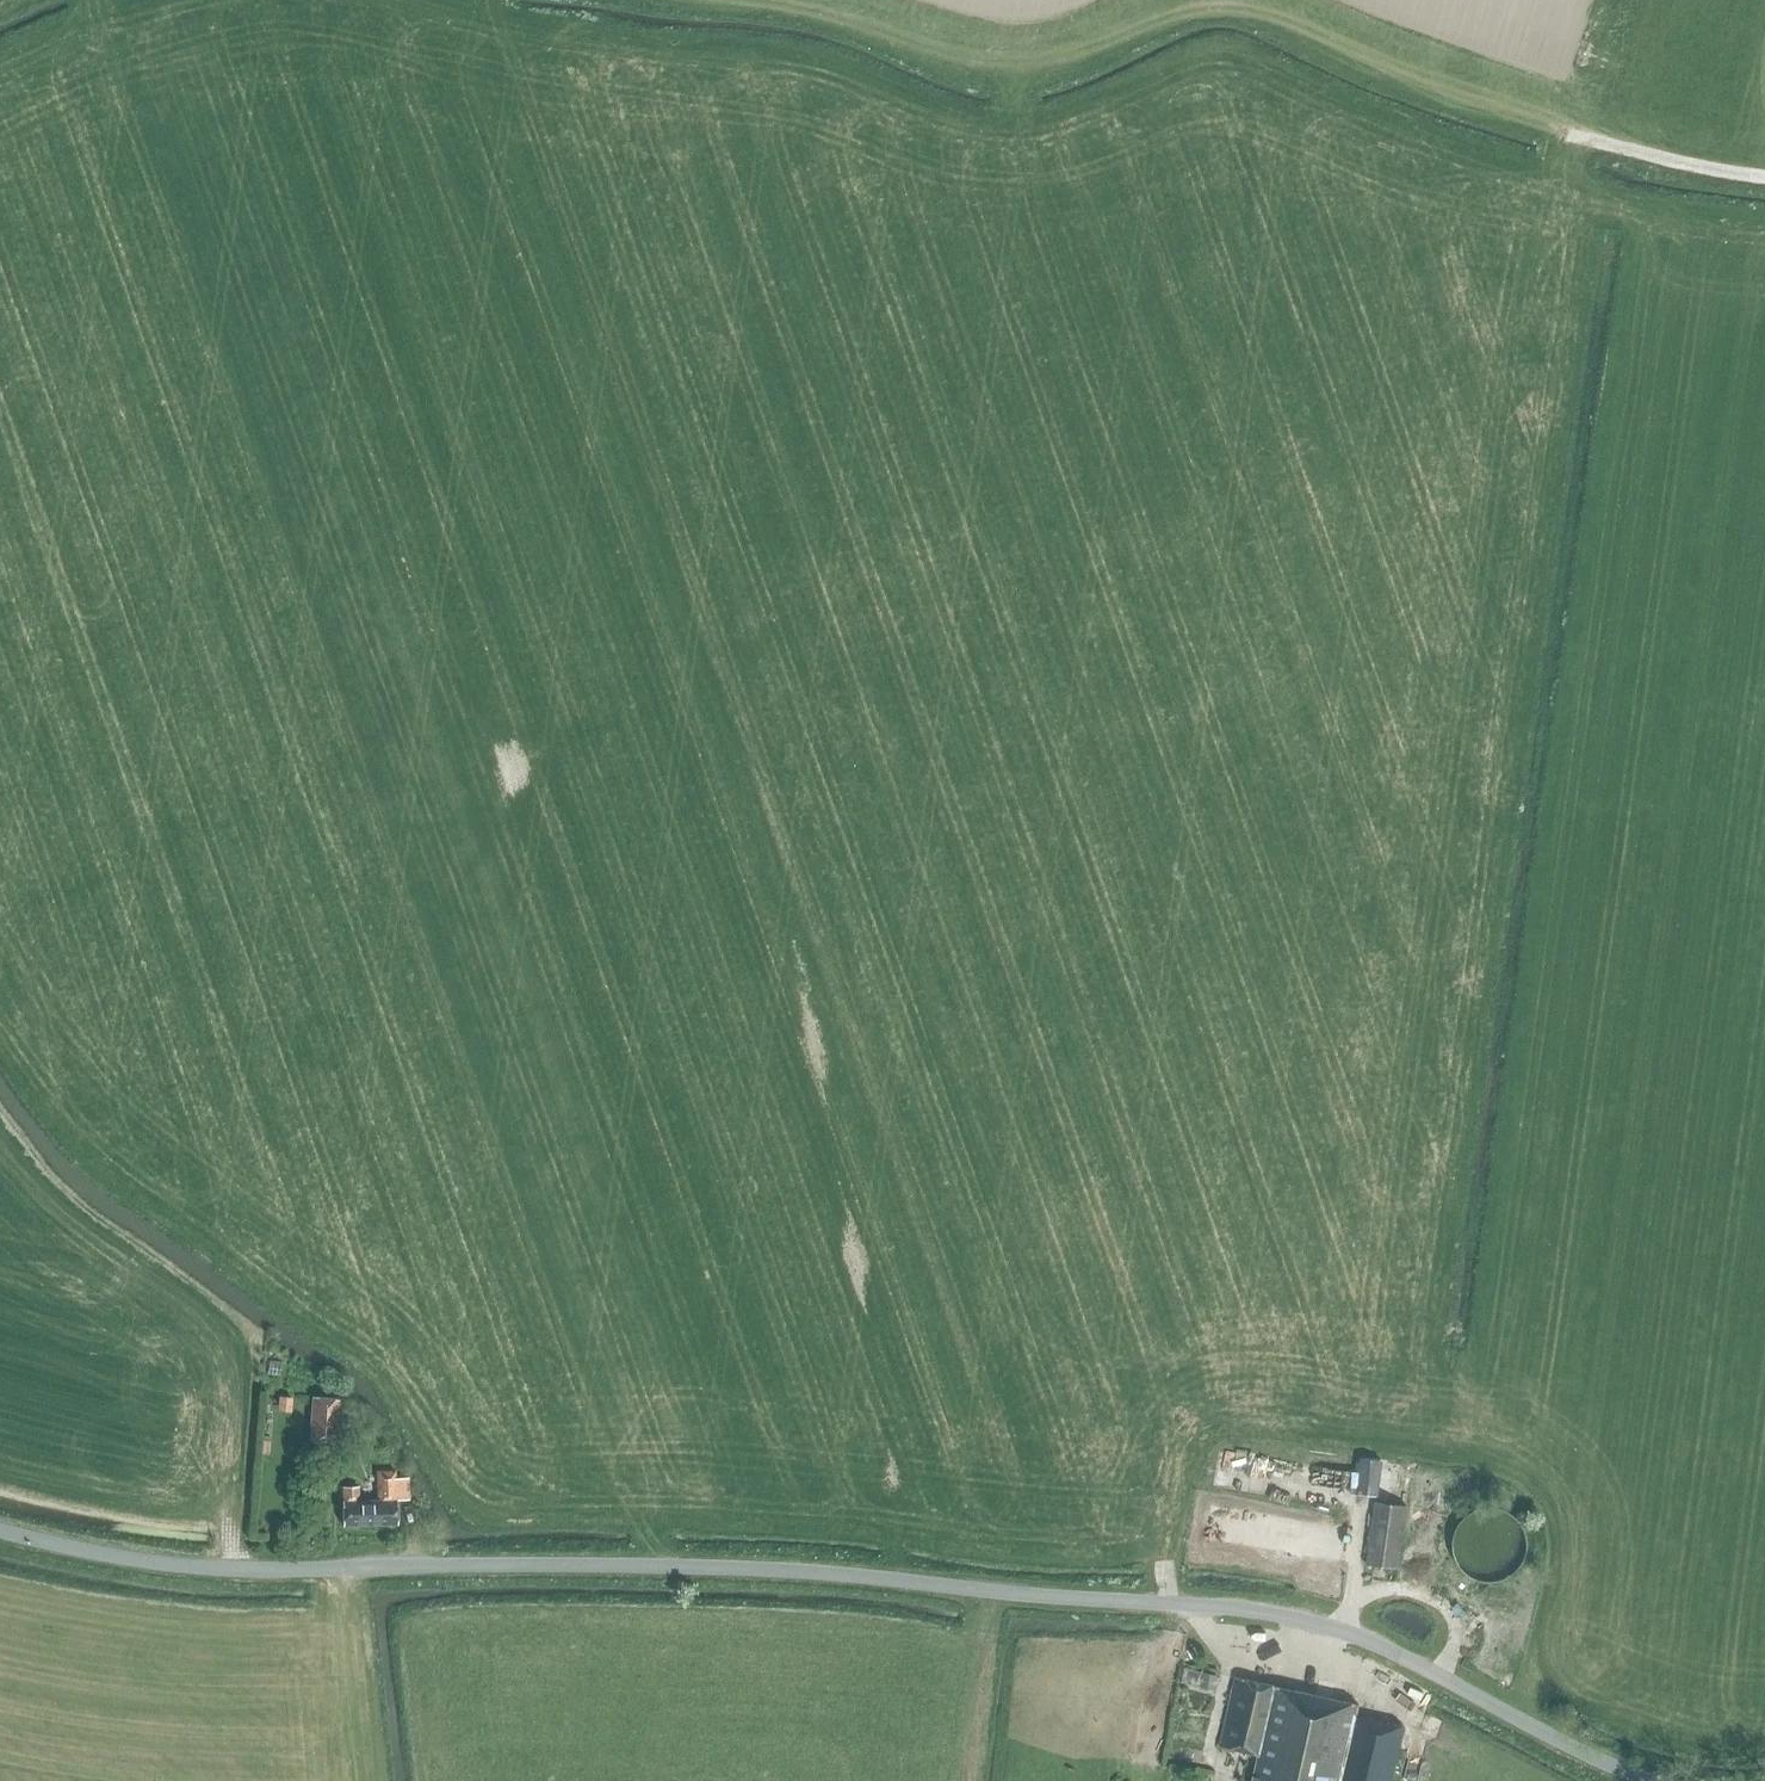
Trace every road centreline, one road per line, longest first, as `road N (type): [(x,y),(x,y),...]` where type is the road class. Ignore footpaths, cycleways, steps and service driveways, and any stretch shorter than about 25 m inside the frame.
road 1 (unclassified): [(1660,1780),(1587,1753),(1375,1643),(1239,1609),(760,1568),(248,1569),(118,1555),(0,1529)]

